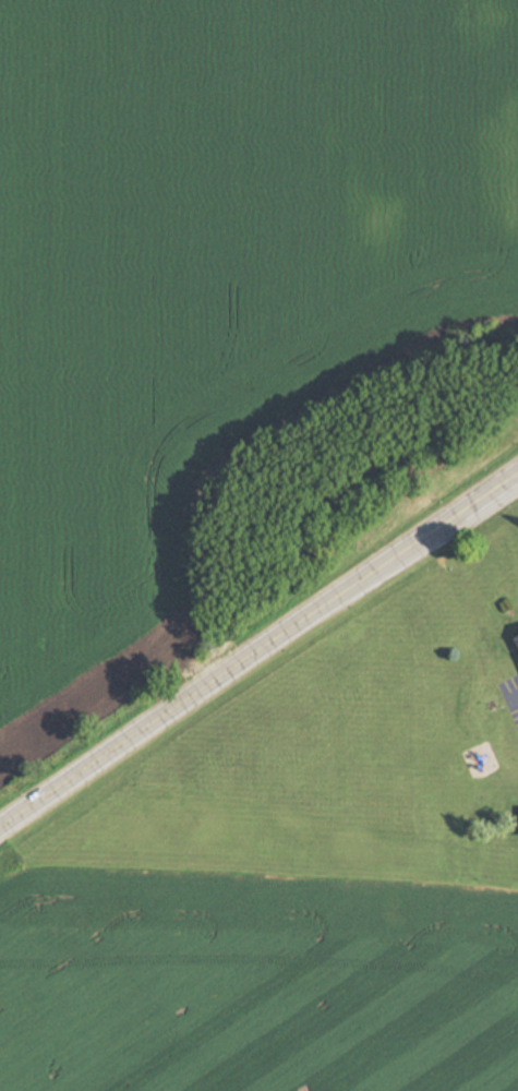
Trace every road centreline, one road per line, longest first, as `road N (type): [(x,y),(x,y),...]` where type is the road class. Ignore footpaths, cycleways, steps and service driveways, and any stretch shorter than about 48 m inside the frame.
road 1 (primary): [(0,824),(517,471)]

